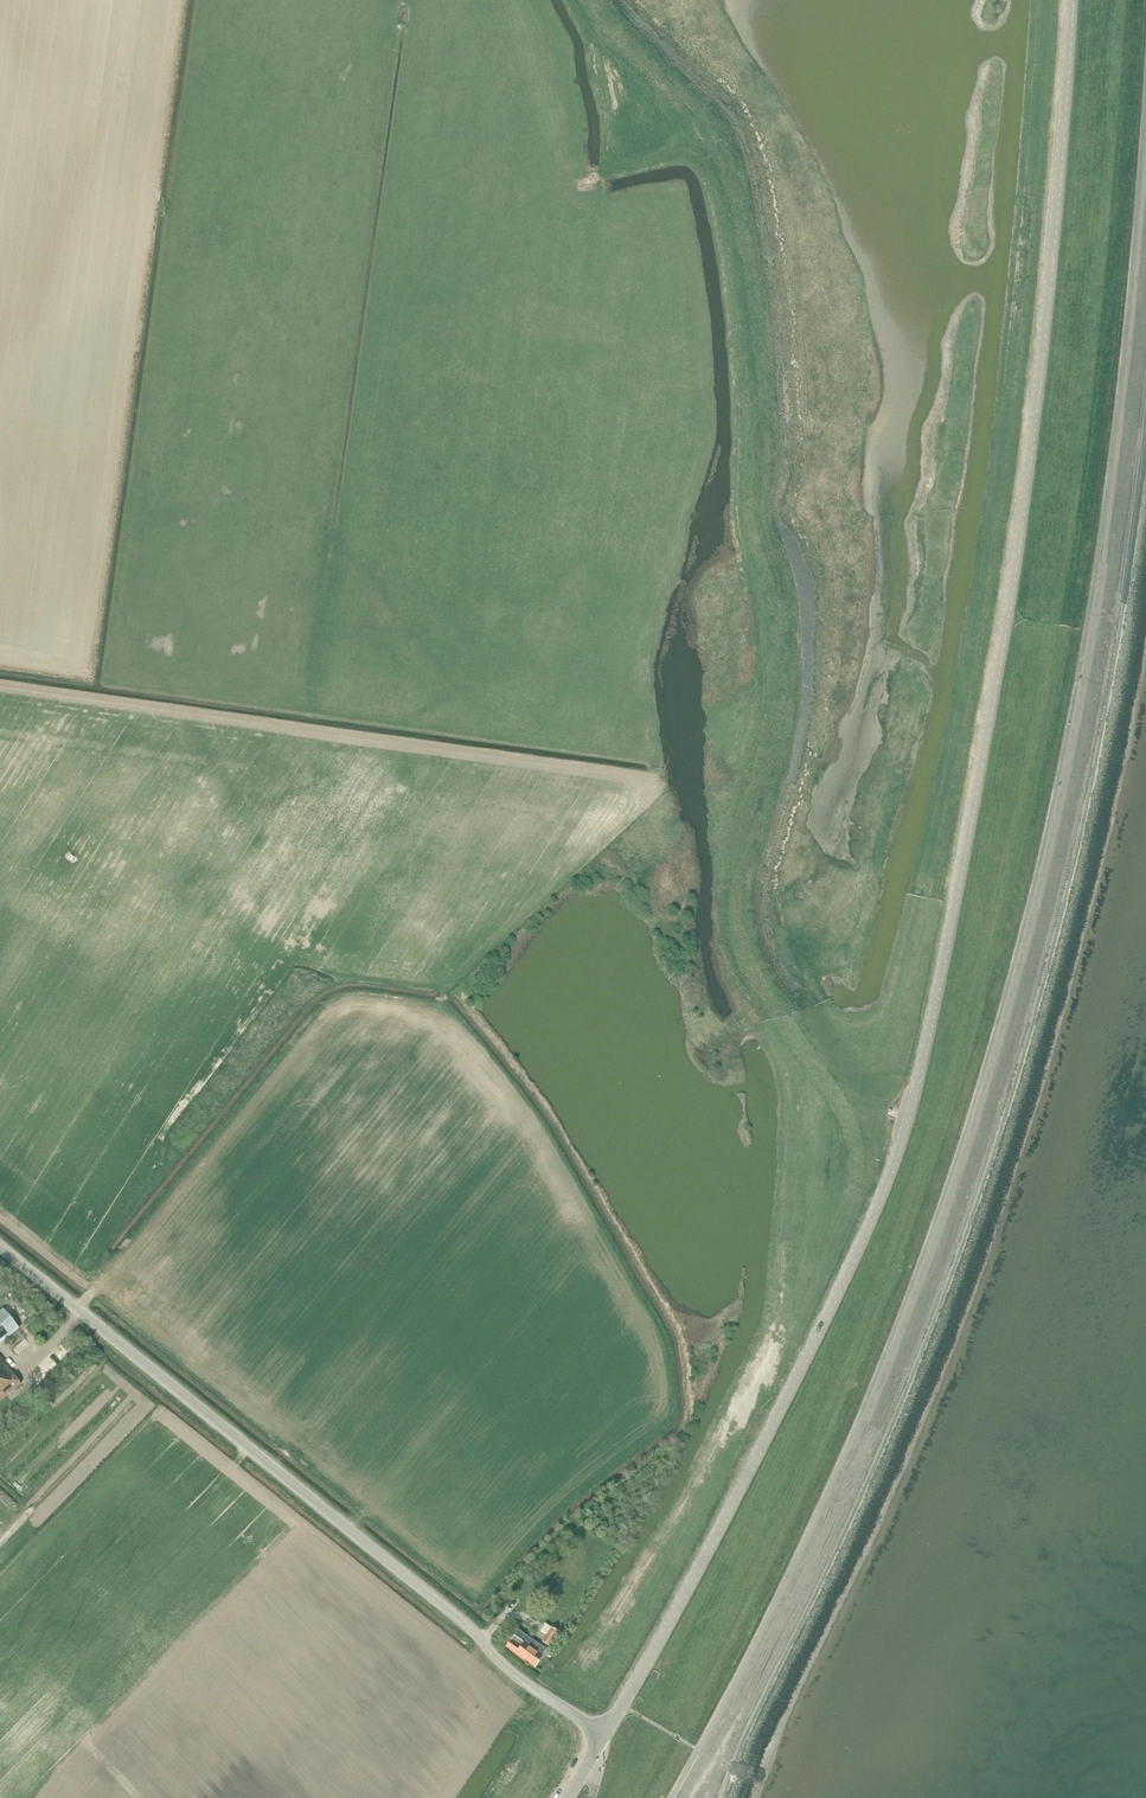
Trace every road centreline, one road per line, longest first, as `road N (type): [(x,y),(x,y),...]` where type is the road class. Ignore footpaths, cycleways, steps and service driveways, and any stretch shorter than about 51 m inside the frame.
road 1 (tertiary): [(606,1735),(854,1259),(915,1094),(985,751),(1025,494),(1072,0)]
road 2 (unclassified): [(606,1735),(509,1670),(465,1622),(0,1247)]

